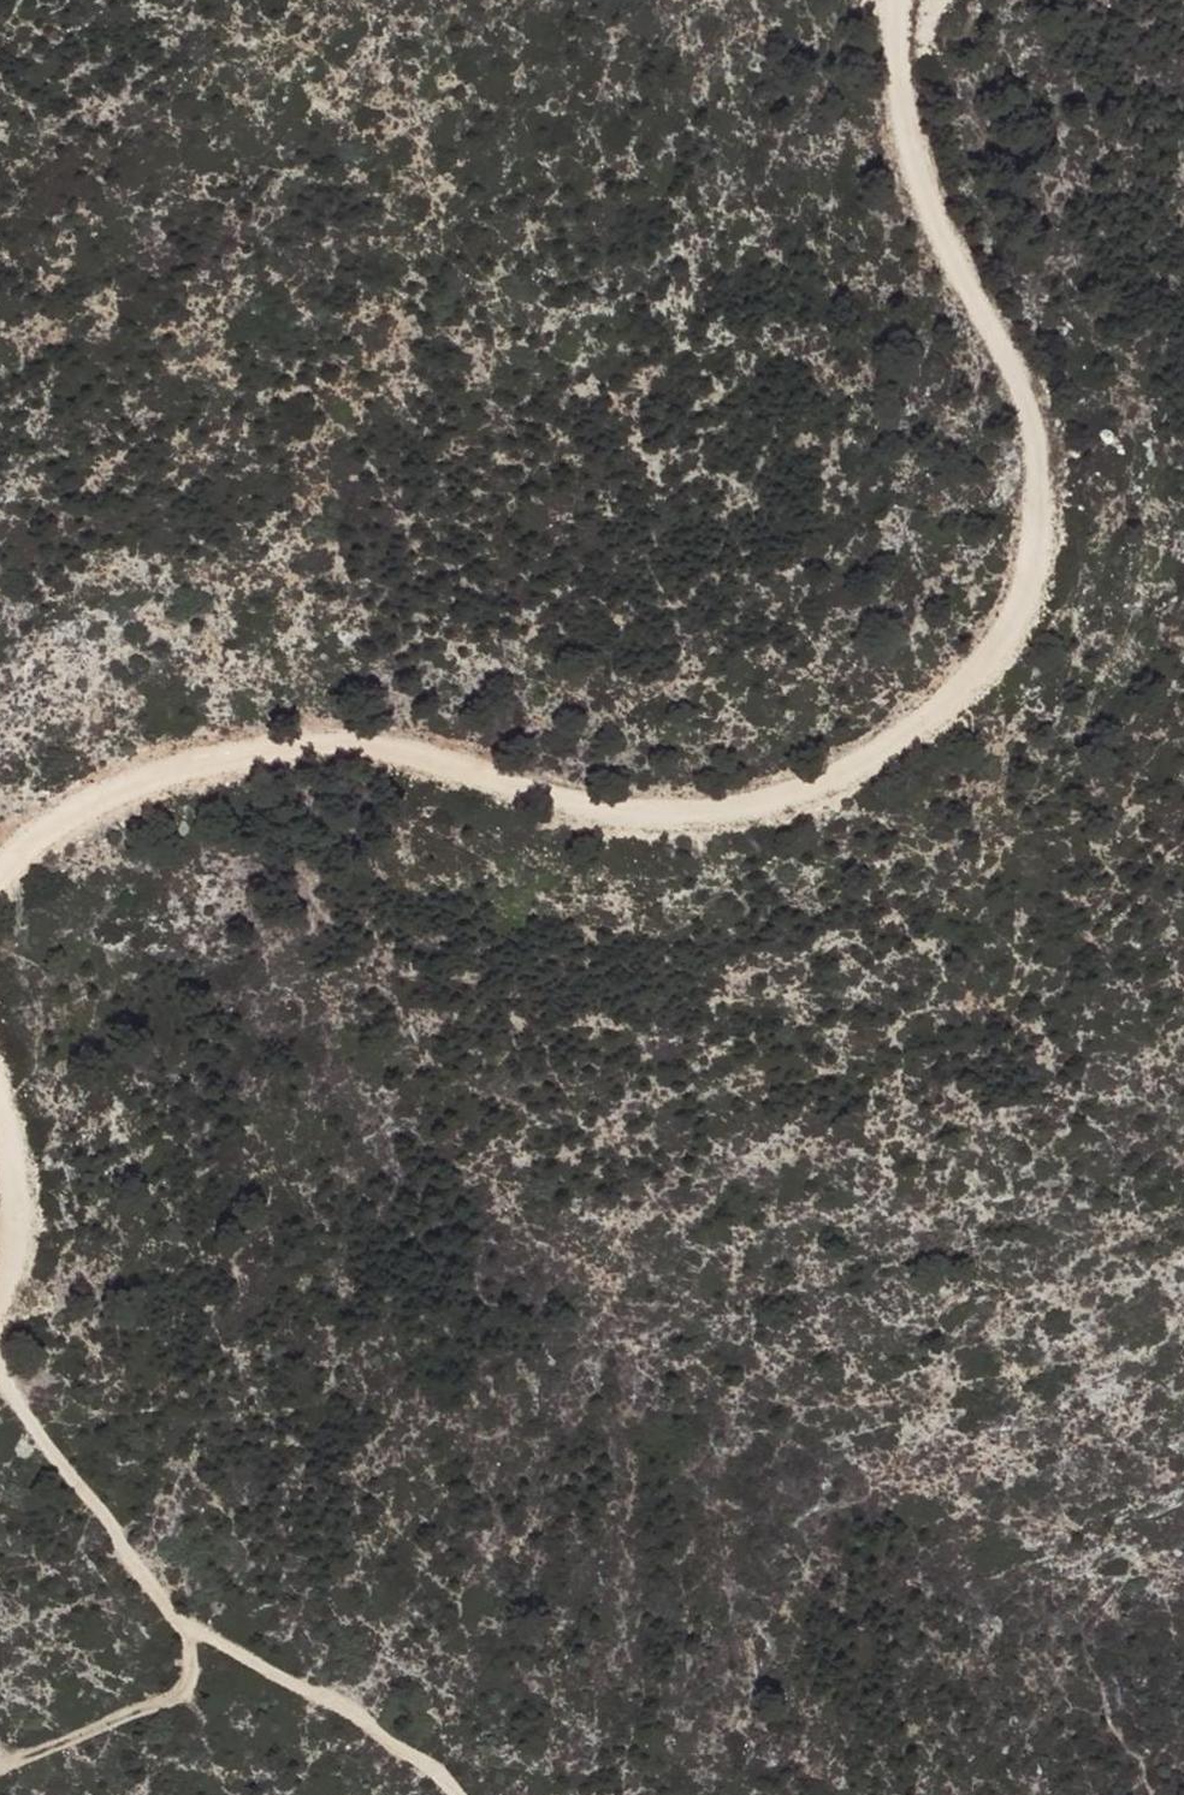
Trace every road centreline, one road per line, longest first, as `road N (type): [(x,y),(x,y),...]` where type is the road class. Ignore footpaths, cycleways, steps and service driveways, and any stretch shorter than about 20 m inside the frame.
road 1 (track): [(0,847),(67,808),(199,765),(318,743),(445,761),(487,781),(596,809),(717,817),(804,792),(903,744),(1004,651),(1023,597),(1033,414),(923,199),(894,92),(895,0)]
road 2 (track): [(0,1299),(15,1222),(0,1144)]

